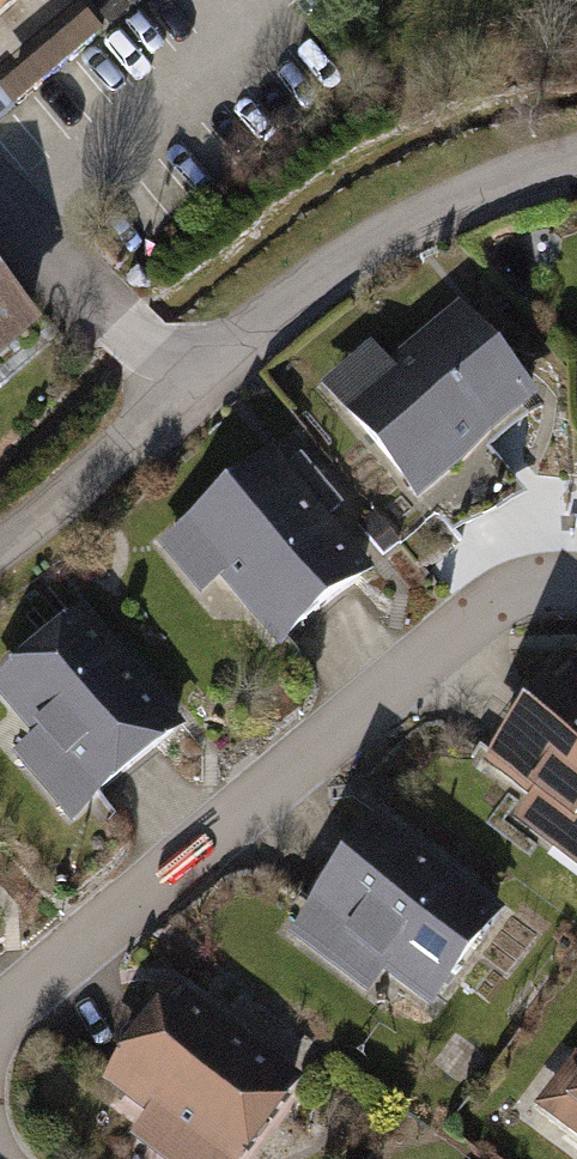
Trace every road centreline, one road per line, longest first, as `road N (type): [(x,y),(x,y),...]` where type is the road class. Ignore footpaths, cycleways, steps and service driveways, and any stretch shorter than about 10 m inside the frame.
road 1 (residential): [(0,1036),(17,1003),(482,616),(552,592),(576,595)]
road 2 (residential): [(576,167),(548,171),(365,250),(183,398)]
road 3 (residential): [(183,398),(0,214)]
road 4 (residential): [(183,398),(0,548)]

